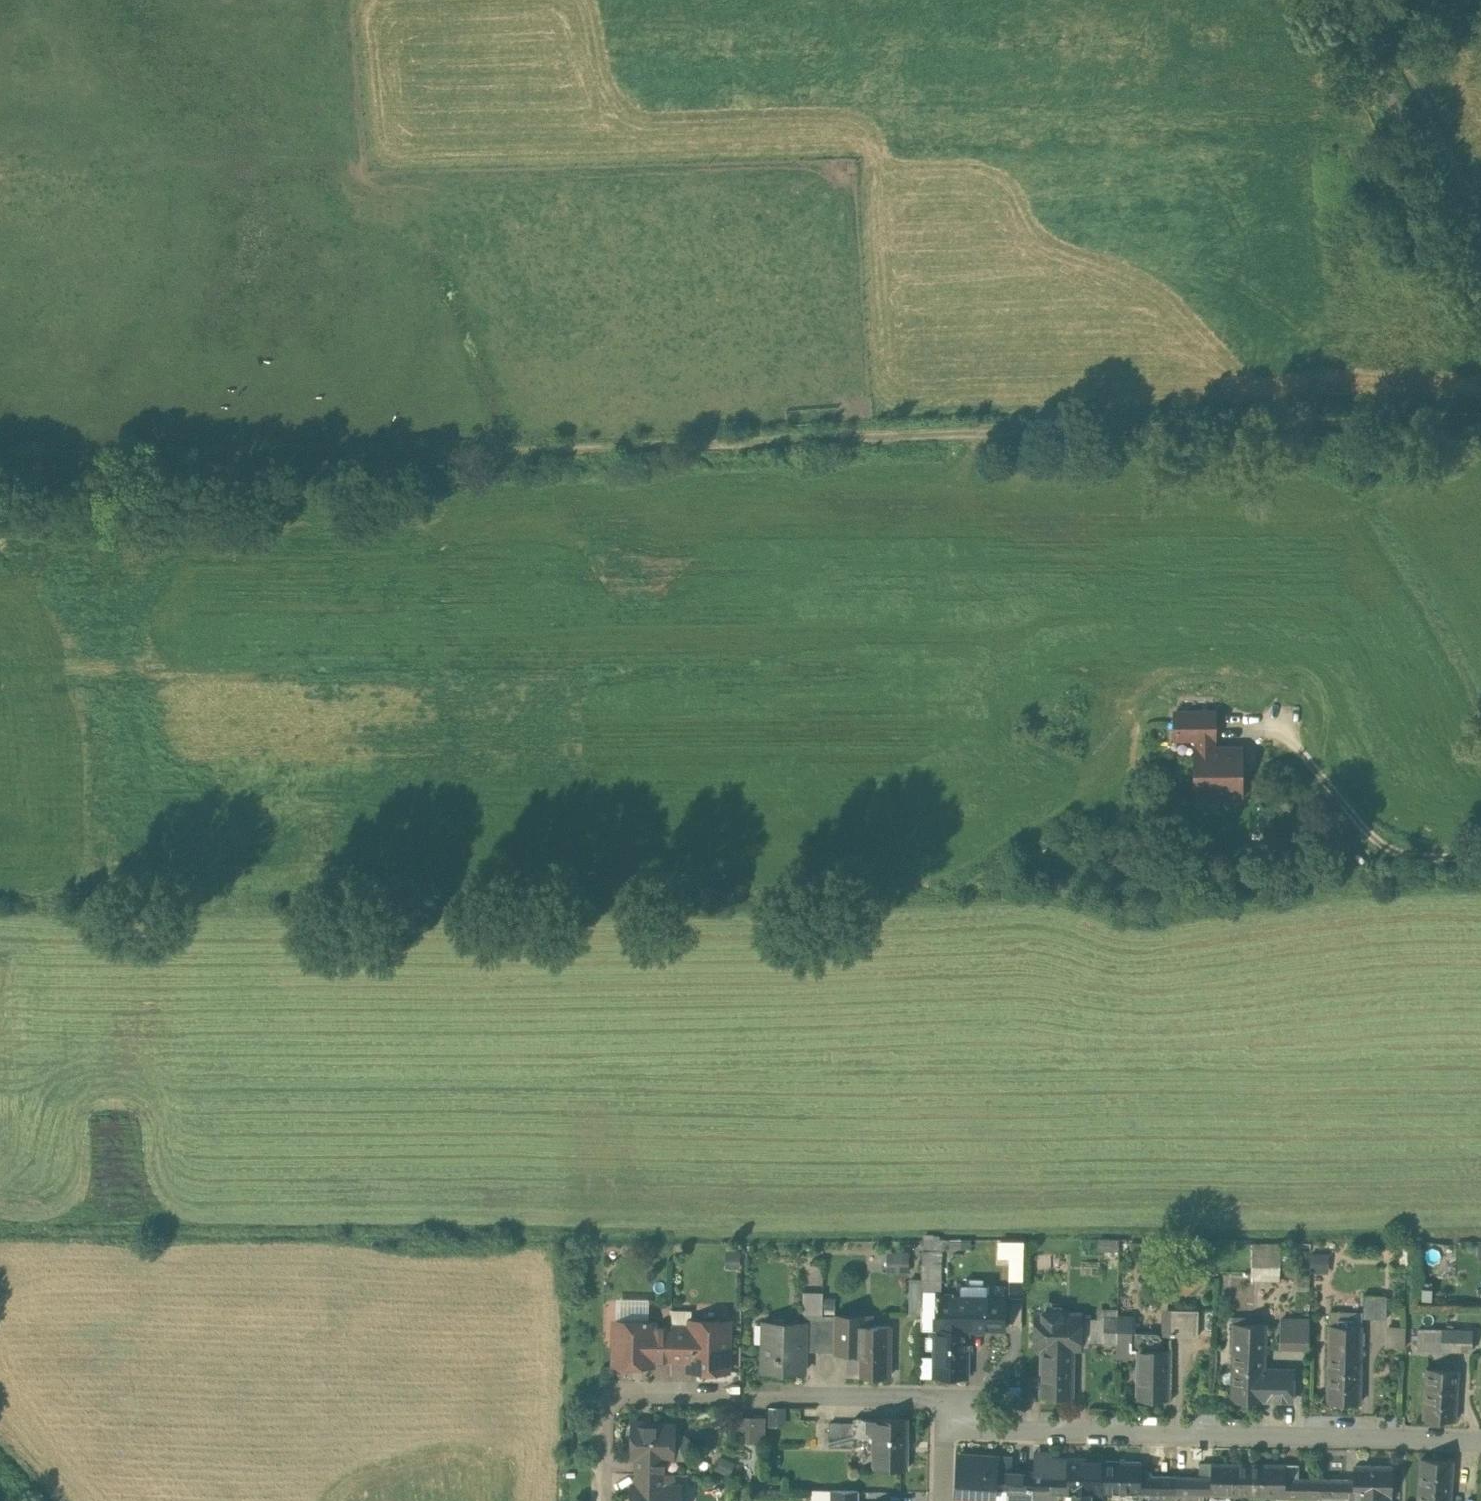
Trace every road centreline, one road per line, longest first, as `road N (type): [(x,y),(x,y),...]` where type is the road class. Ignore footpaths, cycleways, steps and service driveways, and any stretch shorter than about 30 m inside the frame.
road 1 (track): [(1480,416),(0,464)]
road 2 (residential): [(1480,1441),(1020,1425),(945,1397)]
road 3 (residential): [(945,1397),(624,1393),(607,1415),(605,1500)]
road 4 (residential): [(1480,276),(1377,91),(1337,0)]

